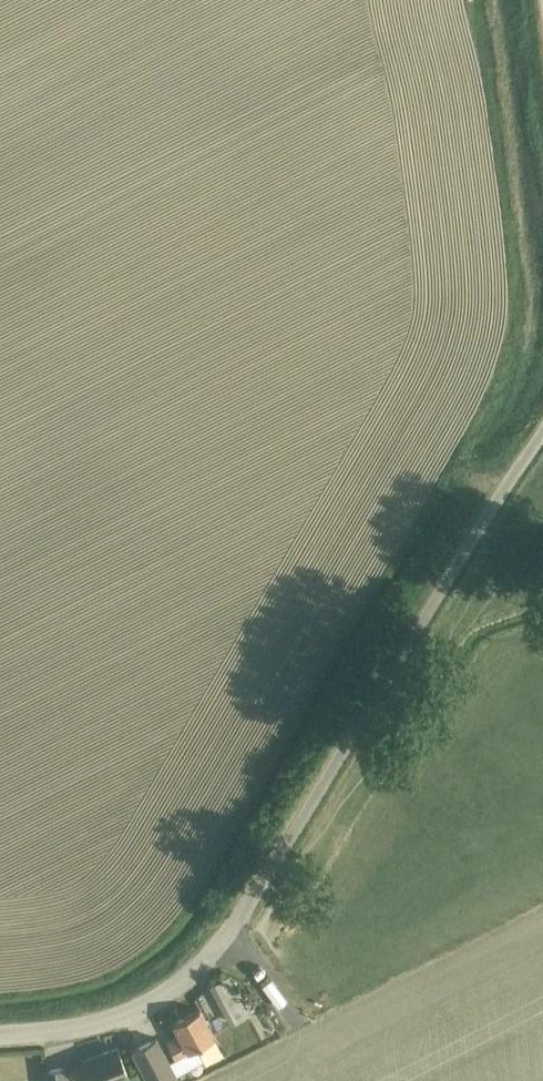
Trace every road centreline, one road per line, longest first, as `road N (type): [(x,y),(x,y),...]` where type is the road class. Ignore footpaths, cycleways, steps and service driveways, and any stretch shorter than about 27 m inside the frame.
road 1 (unclassified): [(0,1038),(114,1026),(195,988),(542,431)]

